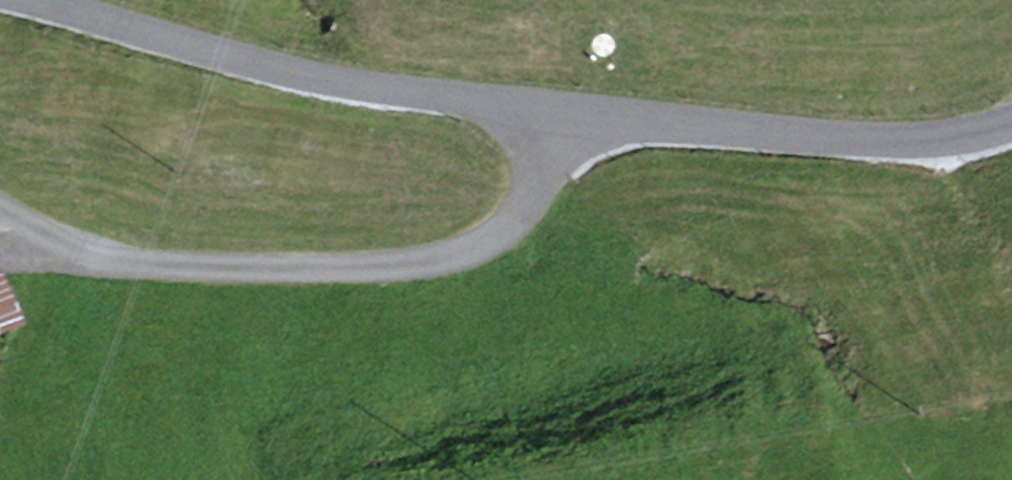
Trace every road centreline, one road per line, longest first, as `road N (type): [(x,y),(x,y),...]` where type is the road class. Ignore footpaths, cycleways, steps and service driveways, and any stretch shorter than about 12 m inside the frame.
road 1 (tertiary): [(1011,122),(915,141),(853,140),(575,114),(250,62),(30,0)]
road 2 (track): [(575,114),(527,204),(495,235),(452,257),(301,269),(128,264),(90,256),(0,212)]

